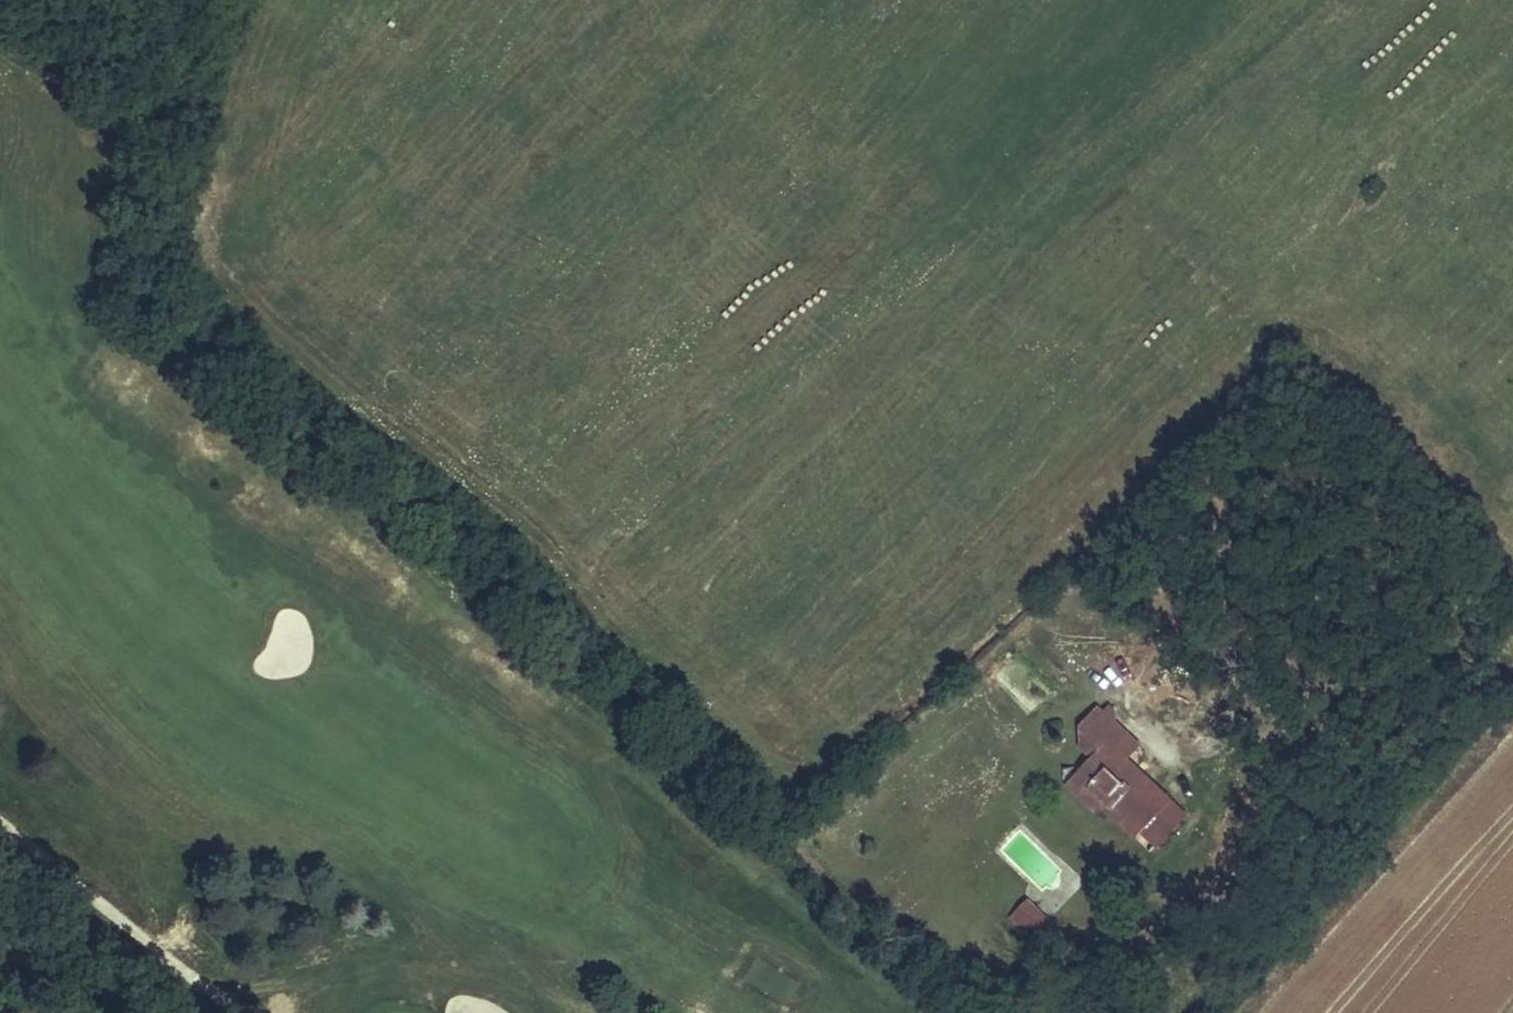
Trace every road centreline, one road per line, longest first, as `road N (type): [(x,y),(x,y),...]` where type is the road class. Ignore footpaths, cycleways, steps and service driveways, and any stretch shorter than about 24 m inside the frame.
road 1 (track): [(1512,575),(1318,615)]

